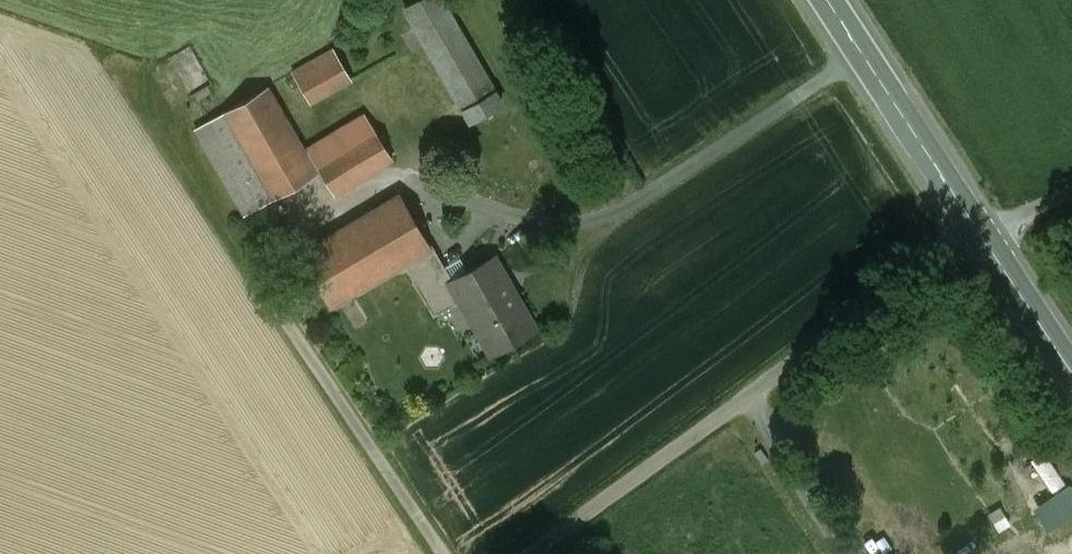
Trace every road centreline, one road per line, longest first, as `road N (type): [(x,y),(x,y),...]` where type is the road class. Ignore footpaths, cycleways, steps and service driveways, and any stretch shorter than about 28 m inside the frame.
road 1 (unclassified): [(980,234),(534,553)]
road 2 (secondary): [(828,0),(980,234)]
road 3 (secondary): [(980,234),(1071,373)]

